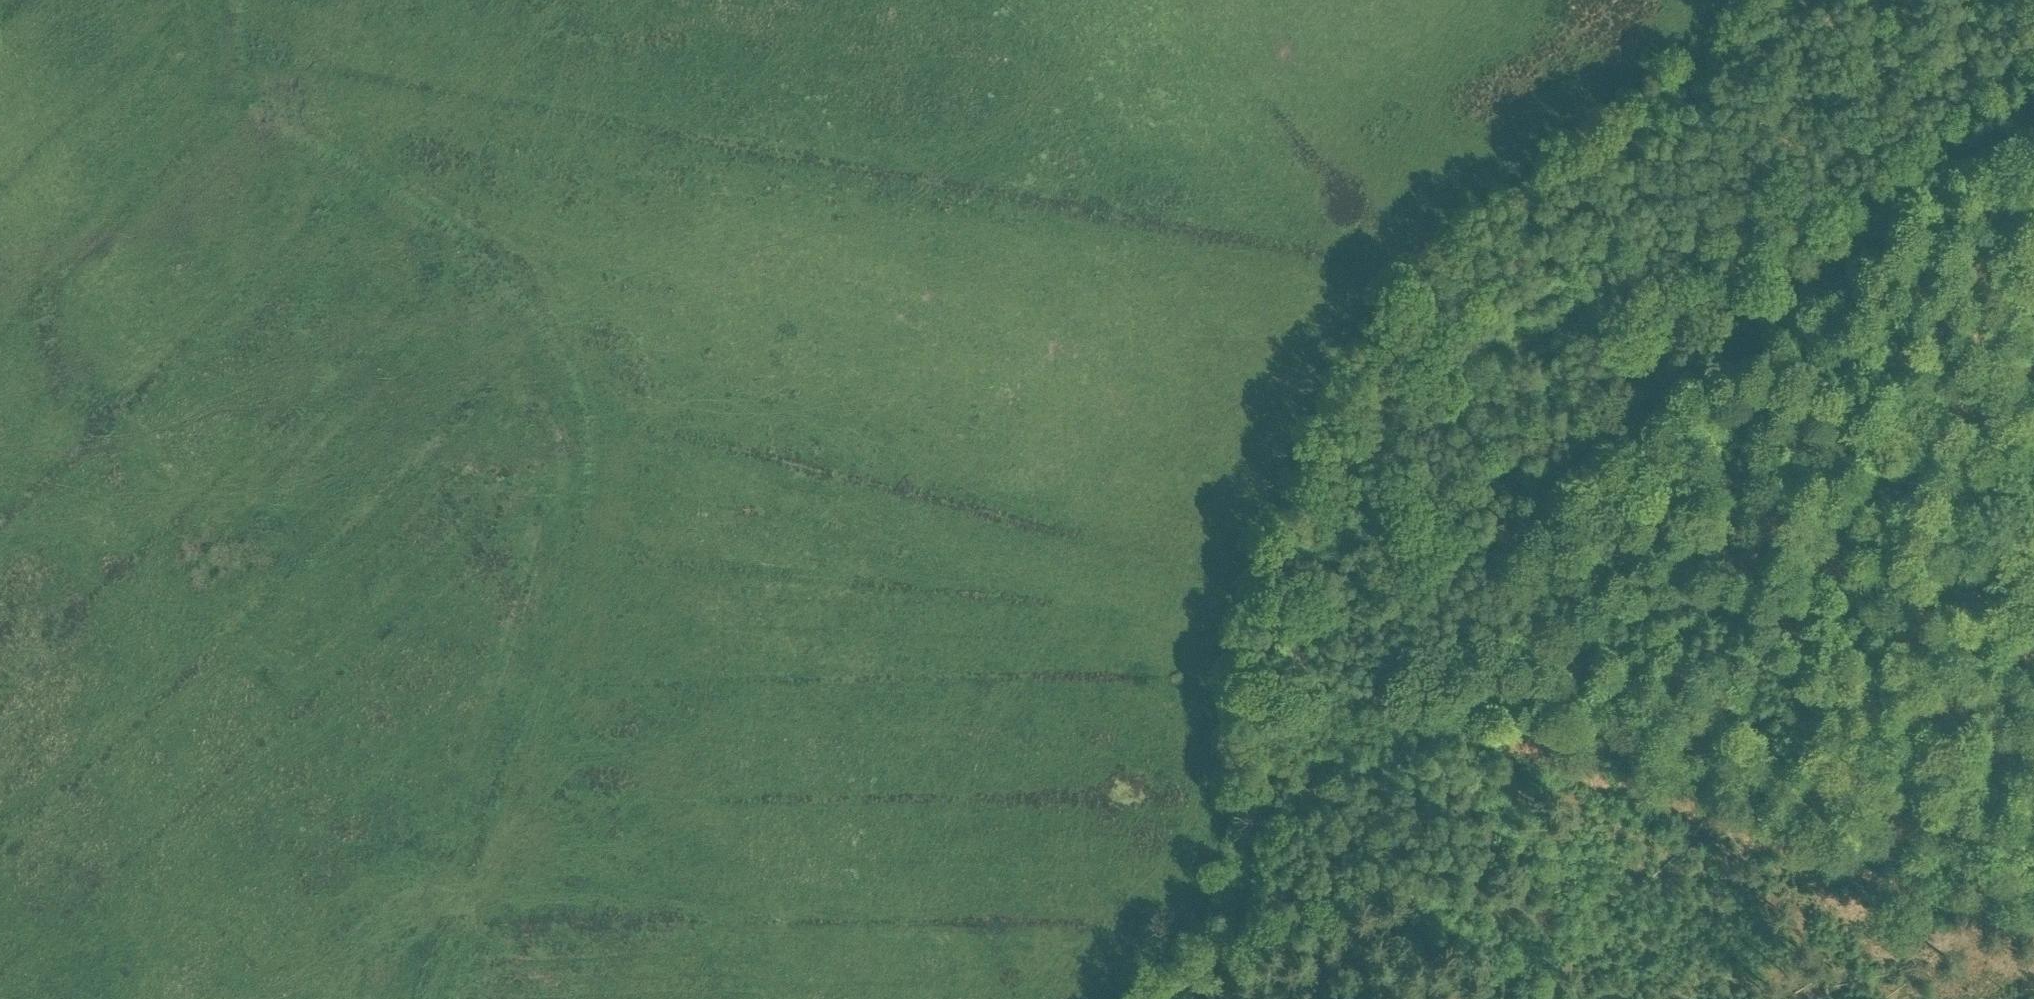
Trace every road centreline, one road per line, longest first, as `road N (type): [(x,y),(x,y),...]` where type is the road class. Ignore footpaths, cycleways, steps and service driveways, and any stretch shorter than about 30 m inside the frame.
road 1 (track): [(2033,47),(1311,634),(1278,695),(1255,874),(1204,998)]

